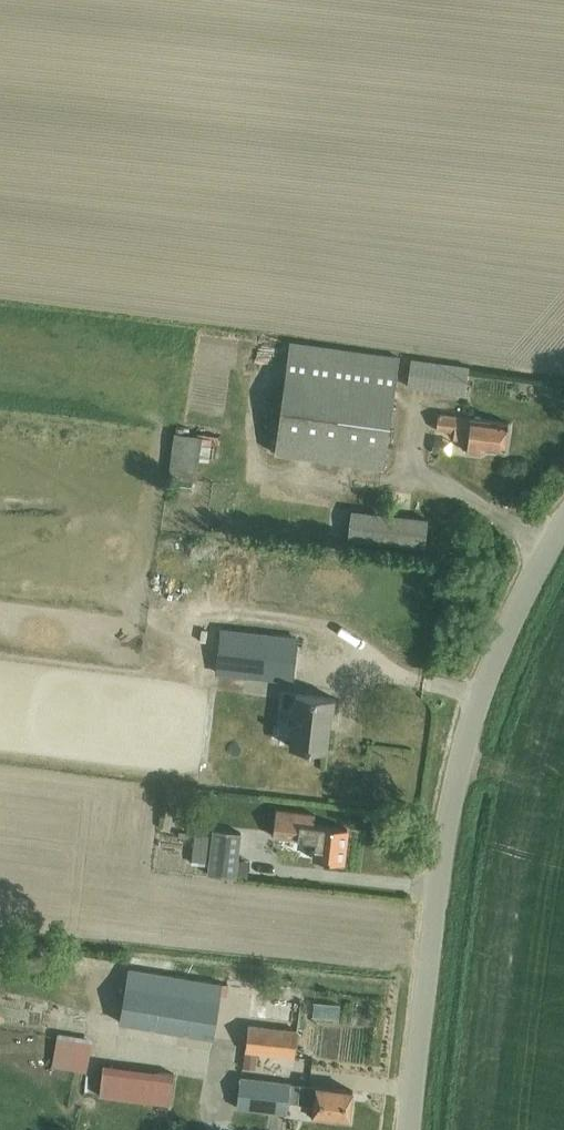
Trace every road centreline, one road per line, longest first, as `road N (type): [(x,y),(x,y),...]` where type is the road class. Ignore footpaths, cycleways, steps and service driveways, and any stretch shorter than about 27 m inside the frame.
road 1 (tertiary): [(409,1129),(463,747),(529,583),(563,520)]

